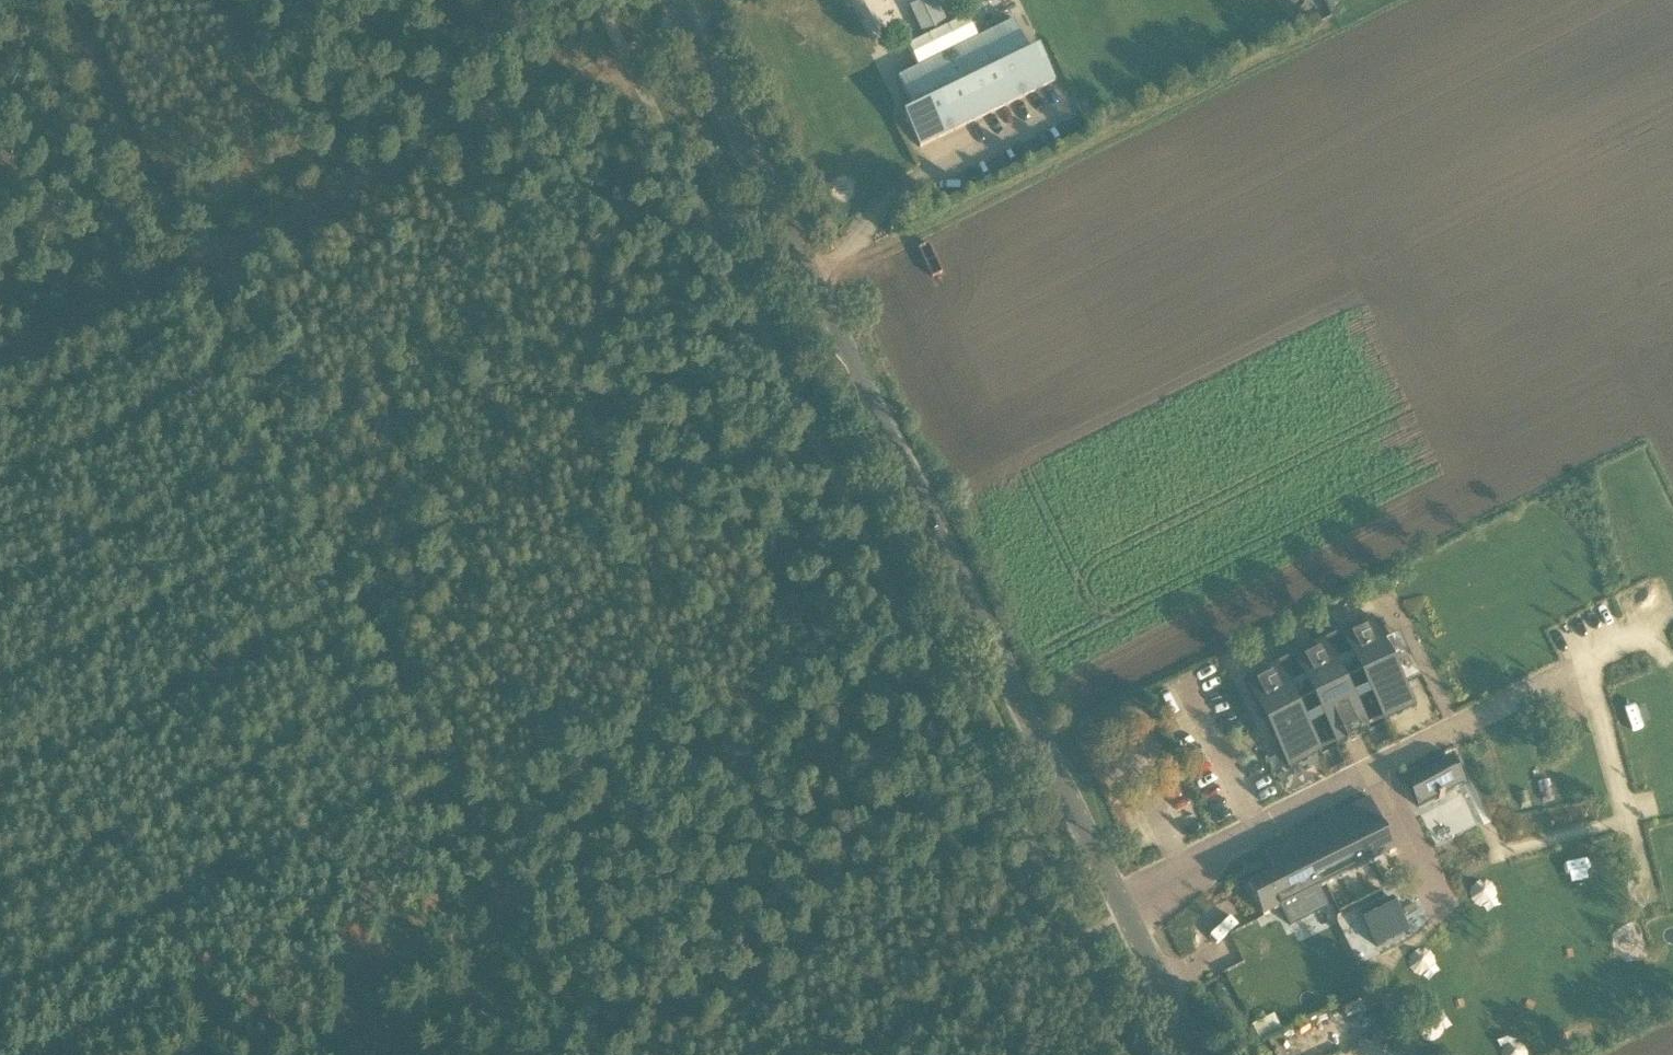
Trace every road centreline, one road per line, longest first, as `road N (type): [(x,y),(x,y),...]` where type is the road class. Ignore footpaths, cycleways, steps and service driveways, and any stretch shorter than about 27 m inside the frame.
road 1 (tertiary): [(1196,1054),(672,0)]
road 2 (track): [(61,0),(581,1054)]
road 3 (track): [(0,374),(686,28)]

